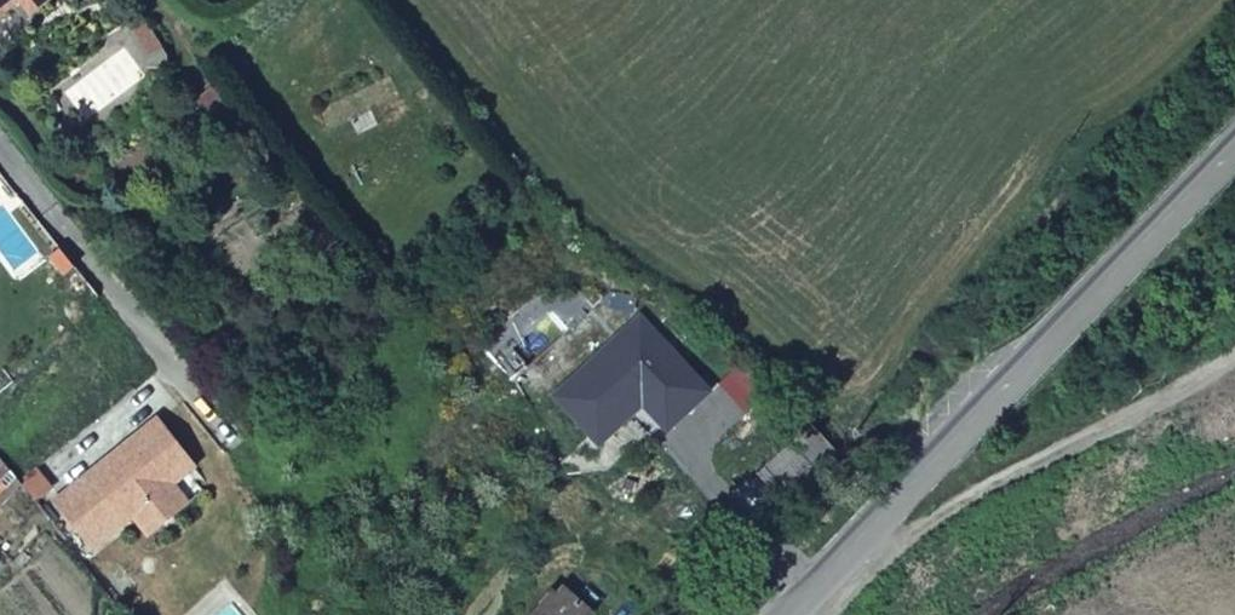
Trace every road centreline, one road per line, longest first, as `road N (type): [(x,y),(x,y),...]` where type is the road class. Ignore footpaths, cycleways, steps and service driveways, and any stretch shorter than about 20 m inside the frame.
road 1 (unclassified): [(892,506),(1234,150)]
road 2 (residential): [(1234,354),(963,505),(919,518),(892,506)]
road 3 (unclassified): [(787,614),(892,506)]

